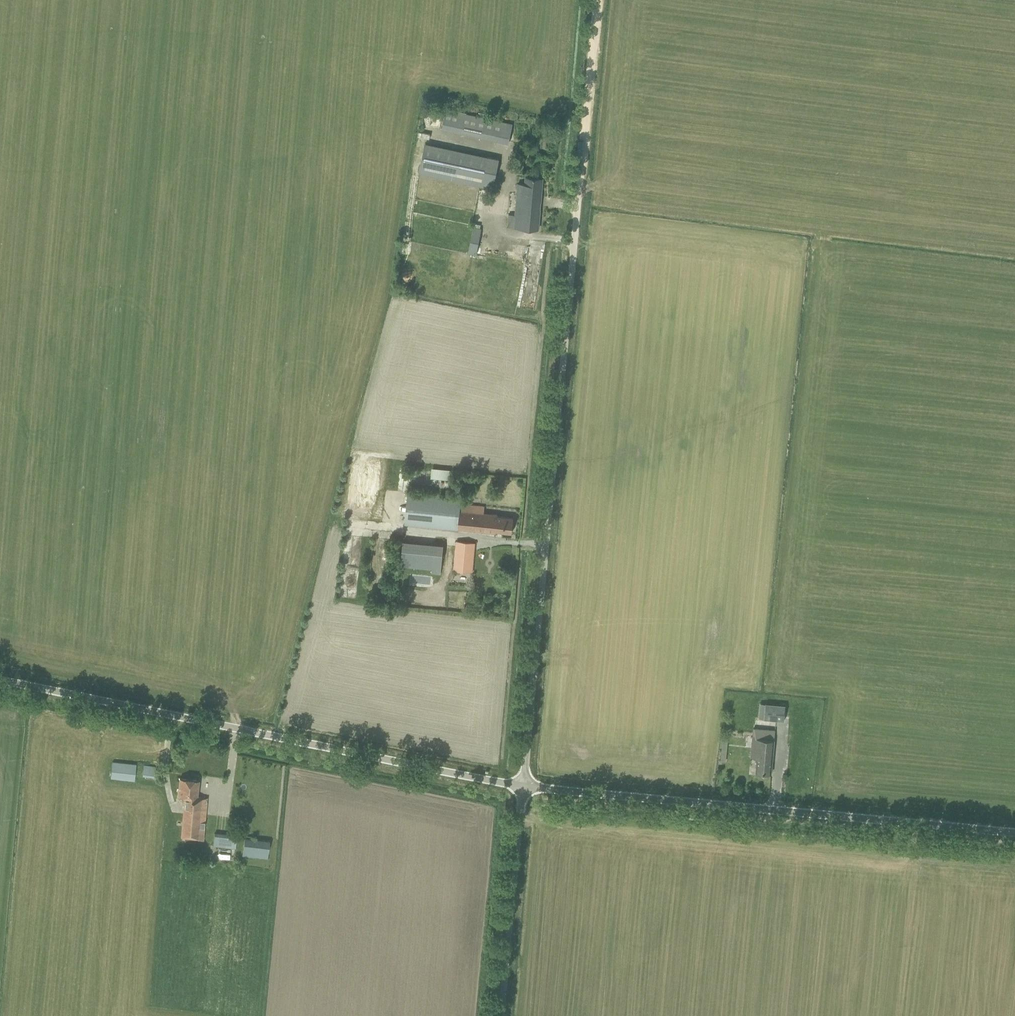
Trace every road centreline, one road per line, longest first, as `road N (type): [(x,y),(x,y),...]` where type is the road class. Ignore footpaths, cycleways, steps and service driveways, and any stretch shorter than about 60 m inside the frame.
road 1 (unclassified): [(522,788),(583,197)]
road 2 (unclassified): [(522,788),(0,677)]
road 3 (unclassified): [(1014,834),(522,788)]
road 4 (unclassified): [(500,1015),(522,788)]
road 5 (track): [(601,0),(583,197)]

